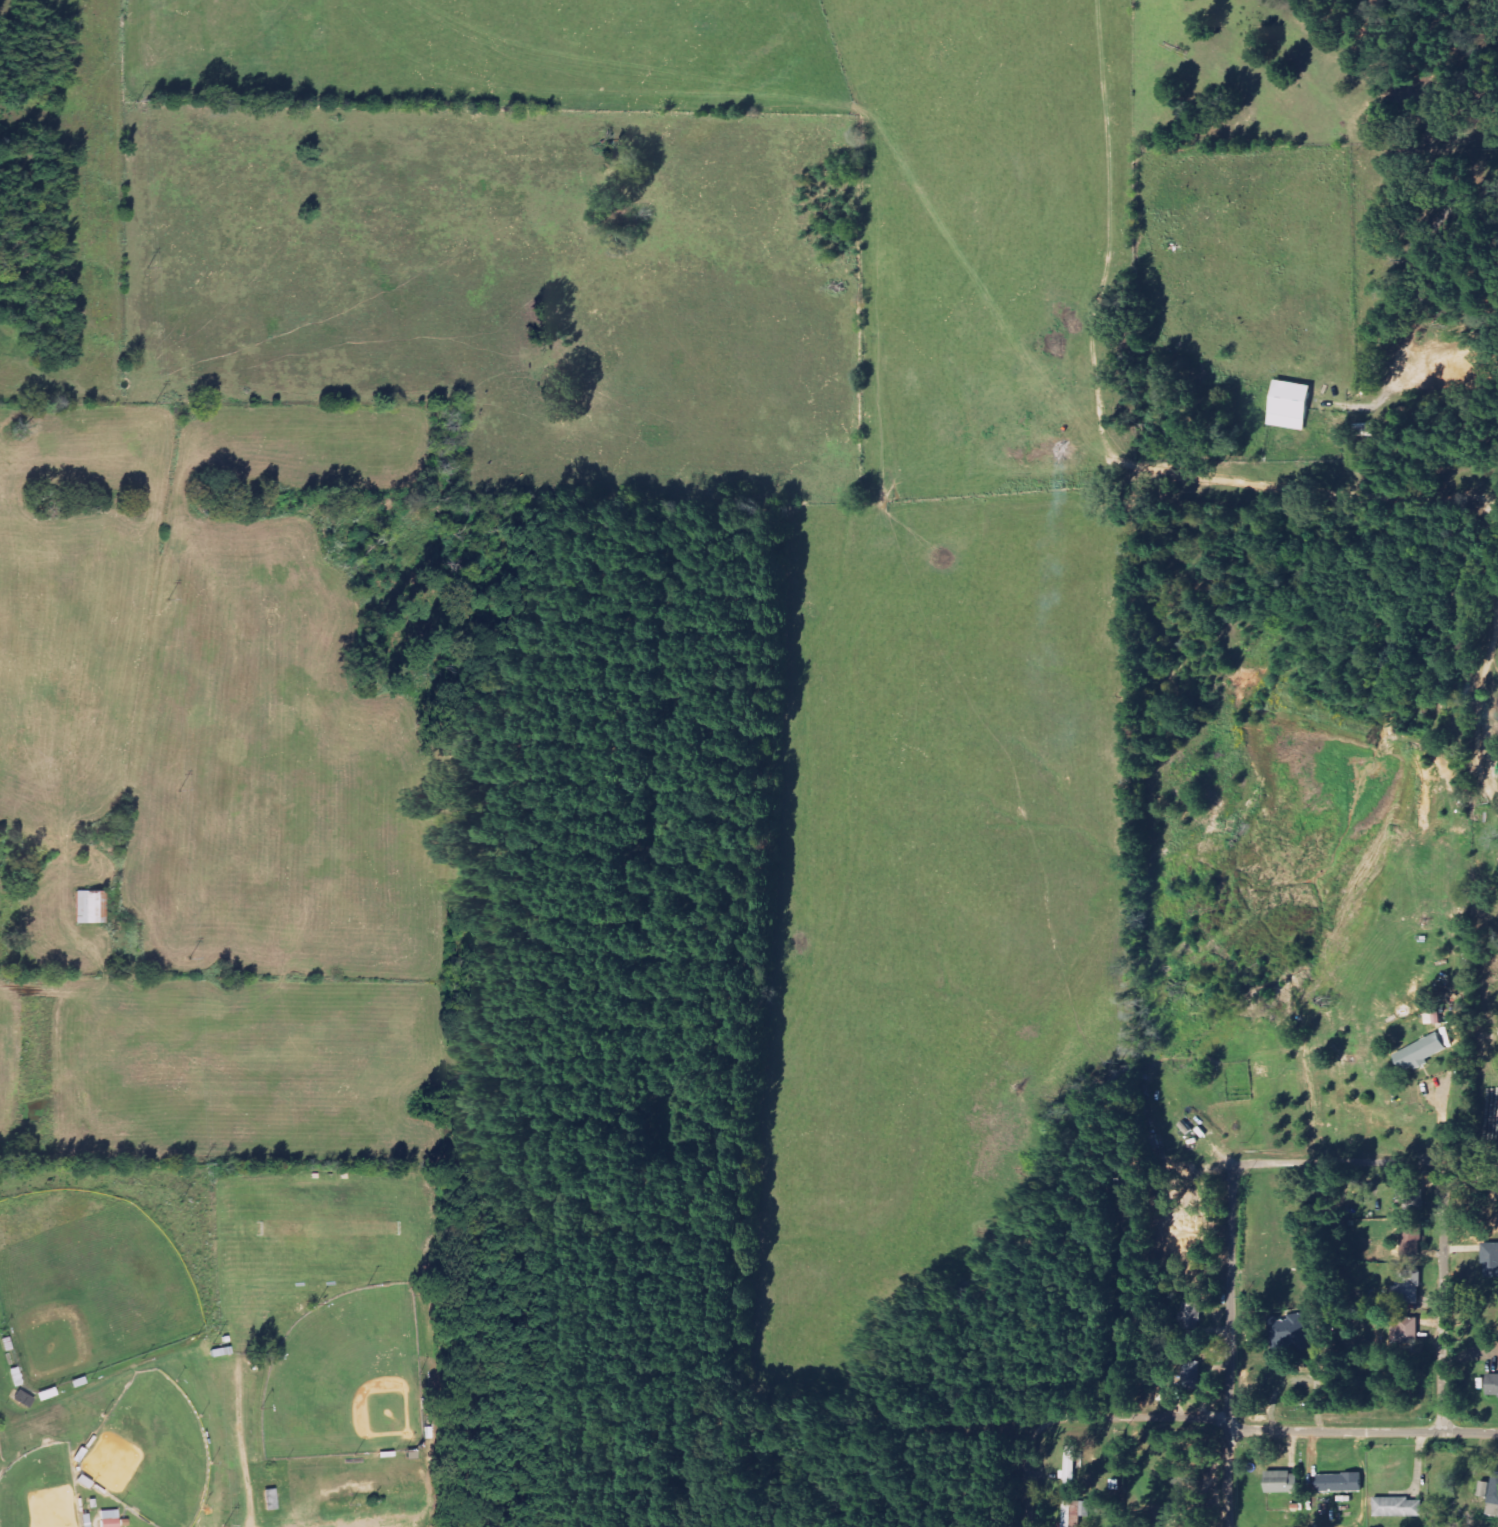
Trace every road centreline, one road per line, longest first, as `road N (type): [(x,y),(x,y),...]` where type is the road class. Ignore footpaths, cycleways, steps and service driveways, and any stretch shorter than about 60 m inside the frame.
road 1 (residential): [(1233,1526),(1234,1162)]
road 2 (residential): [(1443,1162),(1446,1434)]
road 3 (residential): [(1497,1435),(1233,1427)]
road 4 (residential): [(1234,1162),(1443,1162)]
road 5 (residential): [(1233,1427),(1146,1405),(1074,1415),(1045,1429)]

